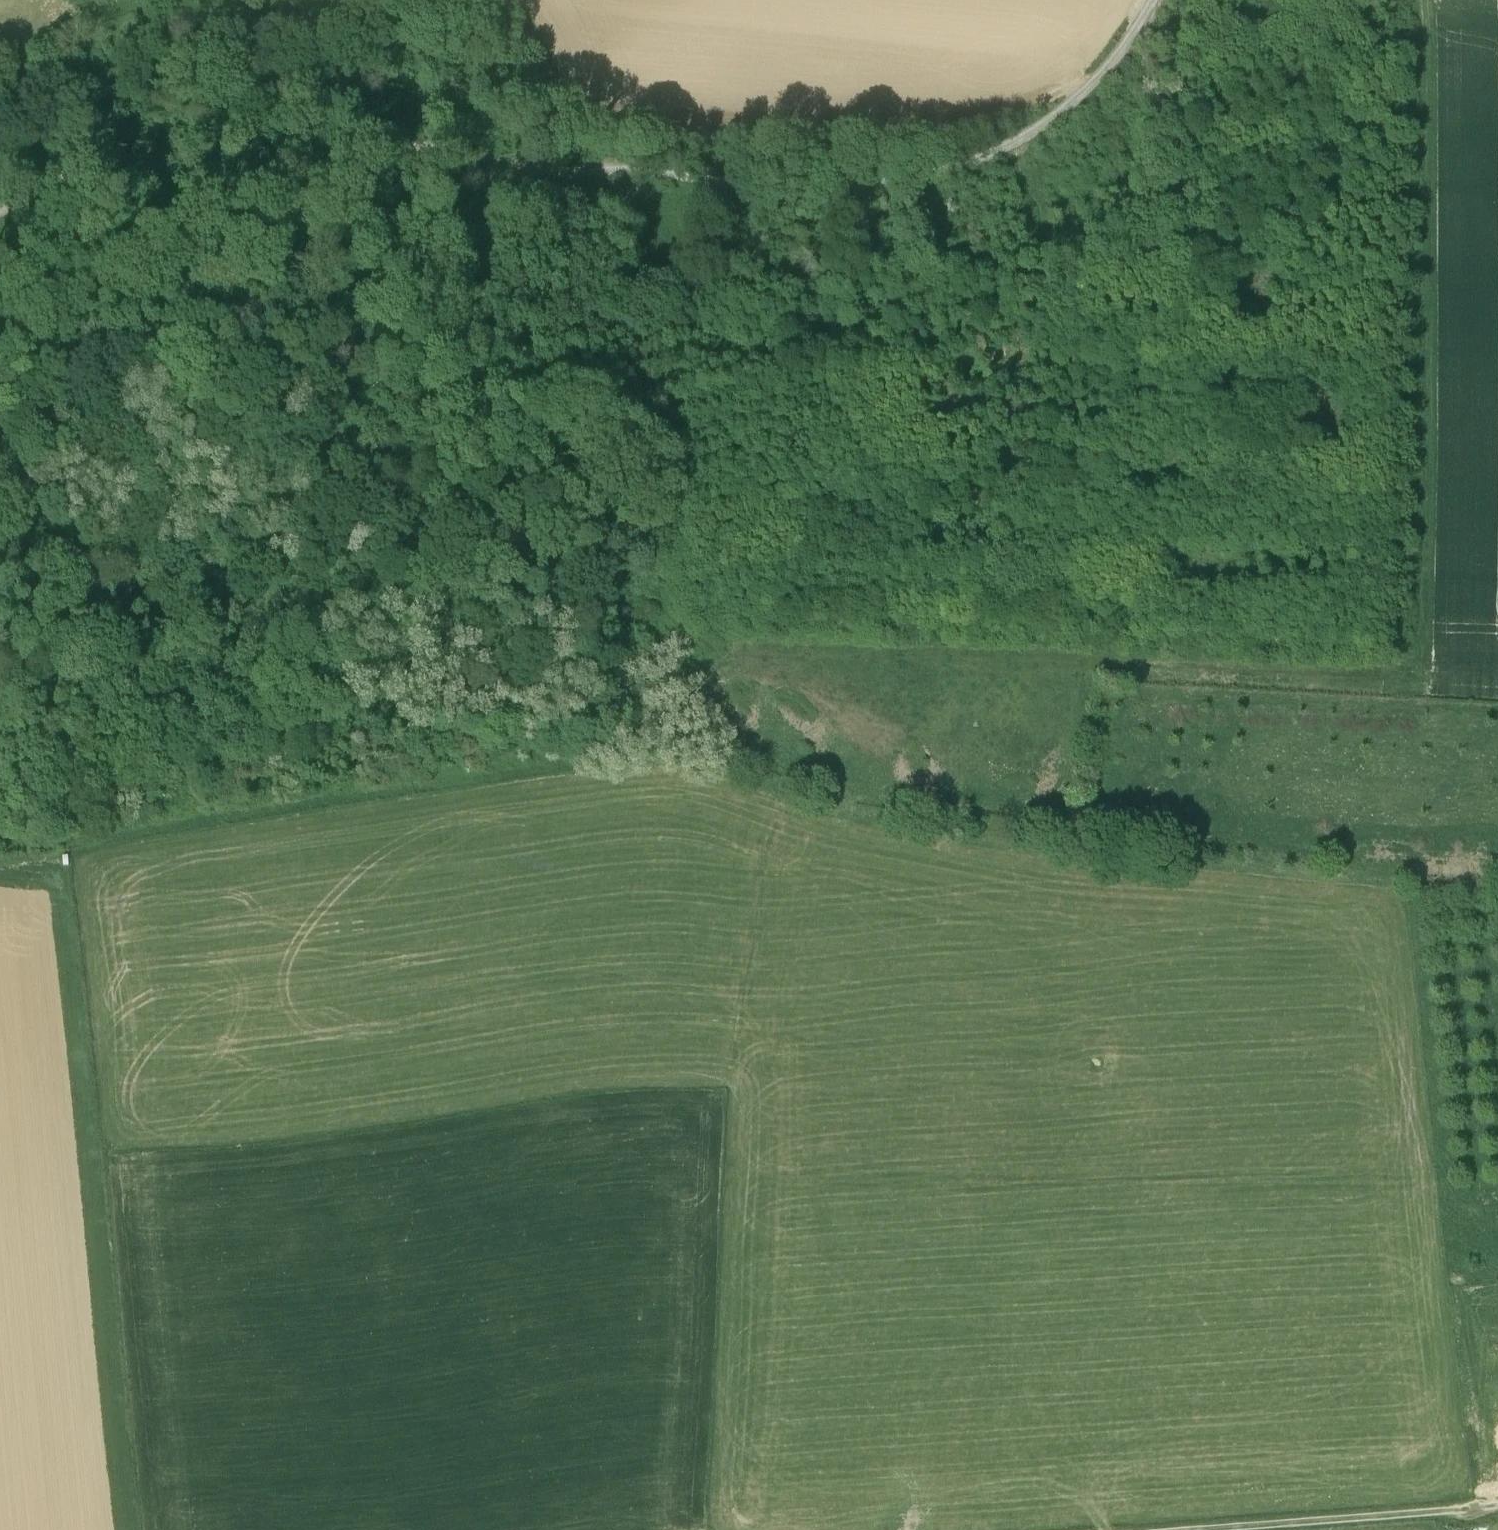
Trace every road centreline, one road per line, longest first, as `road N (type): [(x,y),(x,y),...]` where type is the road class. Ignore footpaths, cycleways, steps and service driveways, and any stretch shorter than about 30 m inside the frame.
road 1 (track): [(1153,0),(1099,73),(1046,122),(943,171),(779,185),(557,171),(406,145),(348,143),(83,167),(0,209)]
road 2 (track): [(1205,1529),(1497,1506)]

